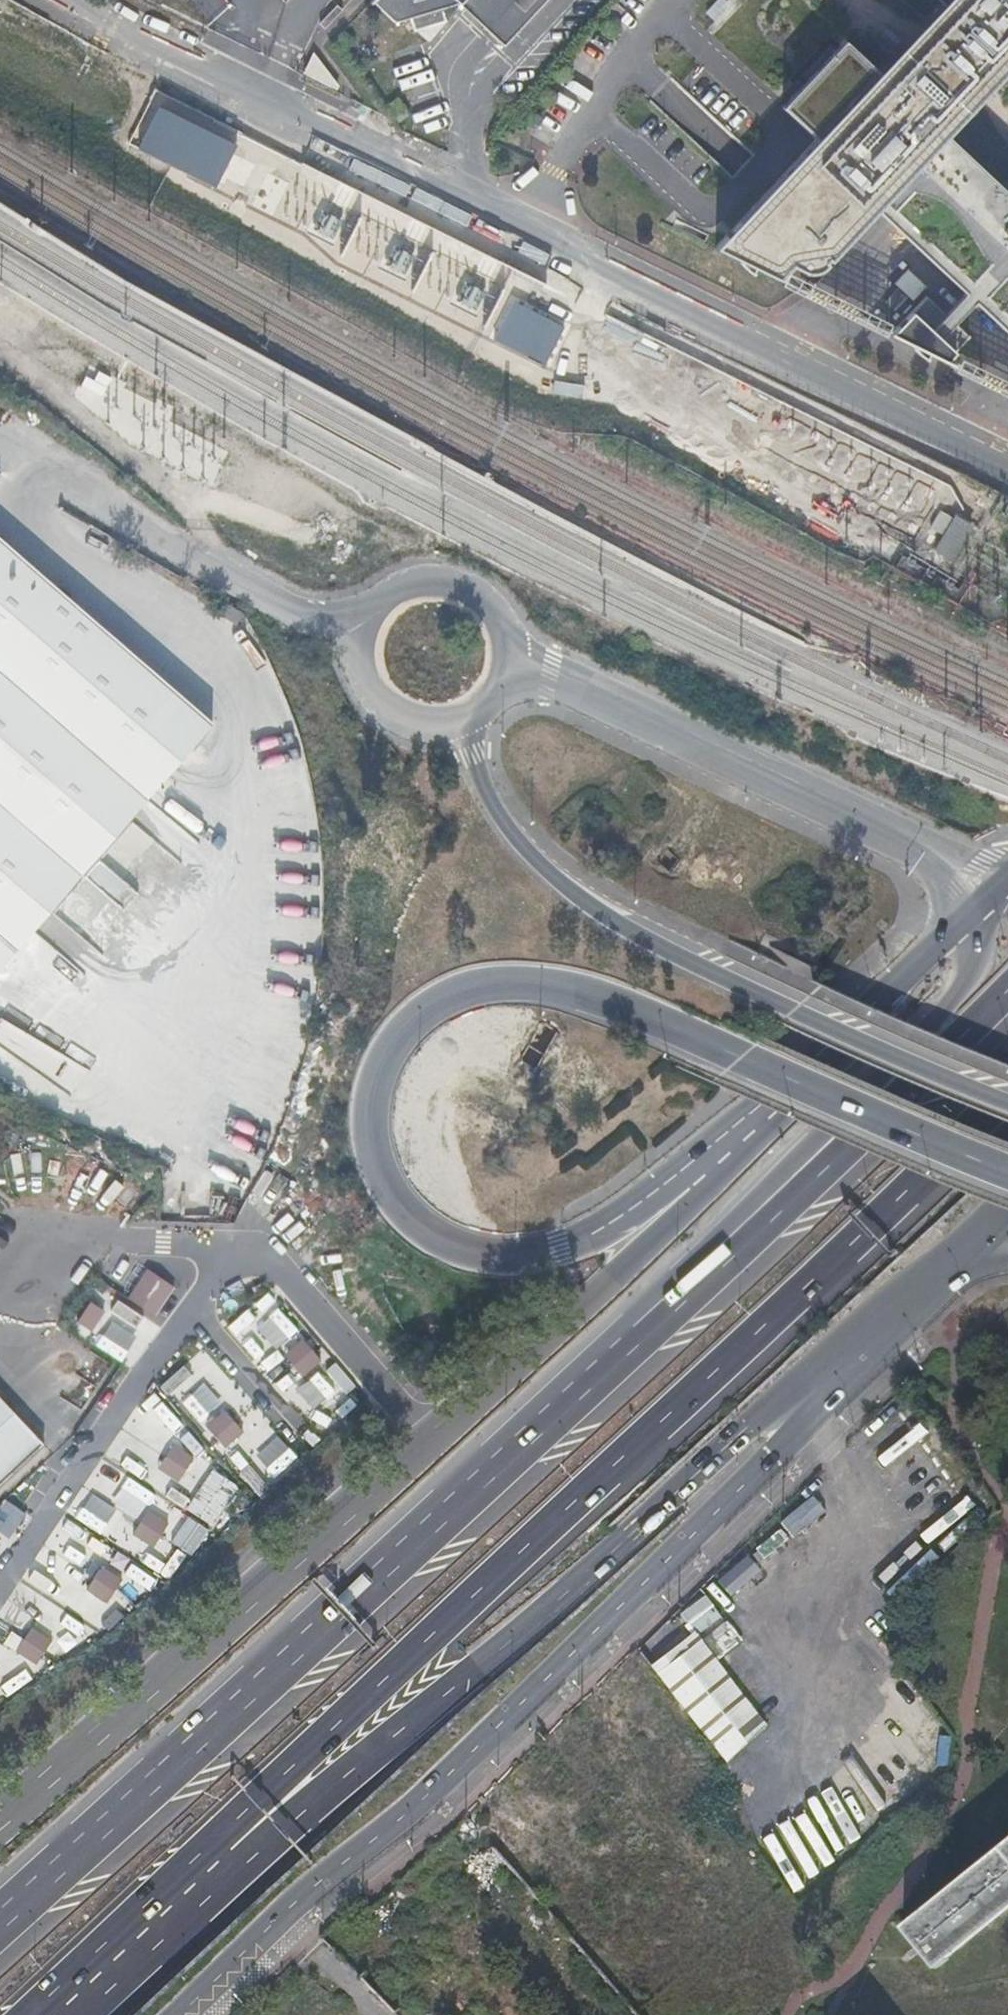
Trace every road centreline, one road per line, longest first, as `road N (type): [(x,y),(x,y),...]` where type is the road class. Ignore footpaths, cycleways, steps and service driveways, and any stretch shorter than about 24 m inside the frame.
road 1 (trunk): [(761,1123),(587,1239),(526,1254),(465,1248),(416,1220),(379,1170),(370,1113),(399,1038),(443,1000),(507,984),(554,988),(606,1002),(1007,1172)]
road 2 (secondary): [(176,2014),(298,1897),(437,1785),(944,1270)]
road 3 (motorway): [(252,1809),(1007,1093)]
road 4 (secondary): [(761,1123),(631,1259),(0,1823)]
road 5 (unclassified): [(1007,457),(532,225),(96,0)]
road 6 (motorway): [(252,1809),(352,1767),(510,1641),(896,1295),(944,1270)]
road 7 (motorway): [(618,1365),(0,1924)]
road 8 (trunk): [(1007,1103),(722,976),(594,907),(495,815),(464,718)]
road 9 (motorway): [(978,905),(975,965),(959,993),(623,1325),(618,1365)]
road 10 (motorway): [(1007,988),(618,1365)]
road 11 (primary): [(508,660),(913,841),(964,877),(978,905)]
road 12 (primary): [(508,660),(497,610),(455,580),(404,585),(383,600),(363,645),(375,692),(415,721),(464,718)]
road 13 (track): [(0,341),(179,499),(230,577)]
road 14 (secondary): [(978,905),(761,1123)]
road 15 (motorway): [(41,2014),(252,1809)]

